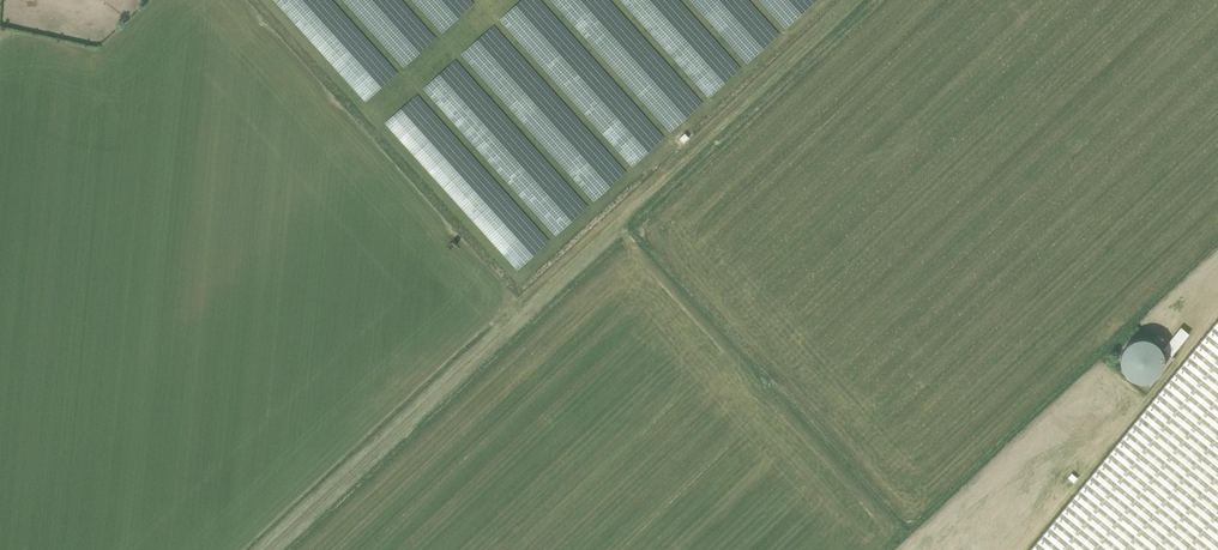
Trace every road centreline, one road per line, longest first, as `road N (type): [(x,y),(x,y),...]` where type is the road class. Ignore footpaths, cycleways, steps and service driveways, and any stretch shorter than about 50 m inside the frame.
road 1 (track): [(863,0),(271,549)]

